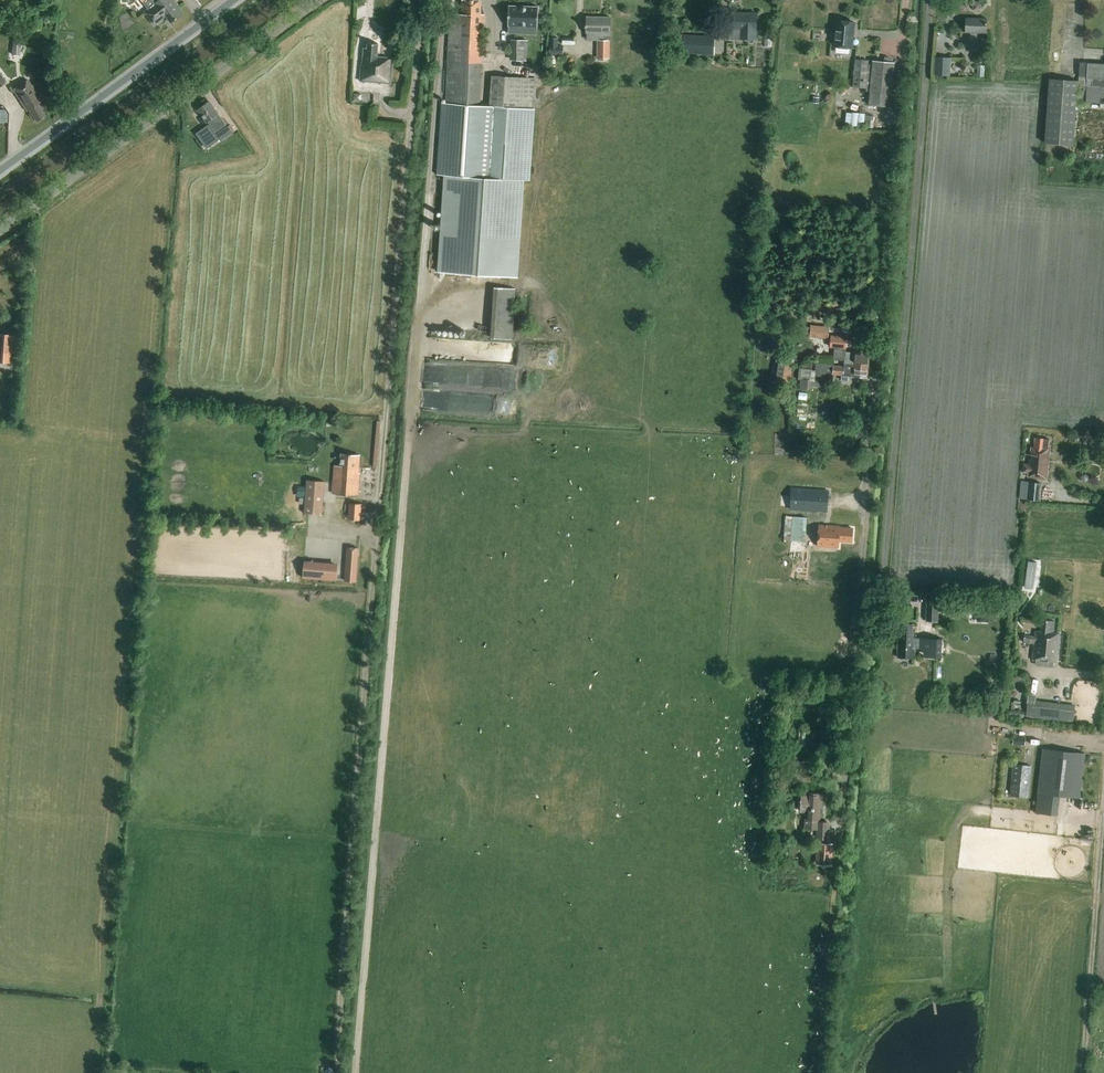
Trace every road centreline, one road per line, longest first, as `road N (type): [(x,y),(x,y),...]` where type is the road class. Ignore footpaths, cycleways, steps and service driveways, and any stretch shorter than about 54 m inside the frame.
road 1 (unclassified): [(0,229),(318,0)]
road 2 (secondary): [(0,171),(233,0)]

